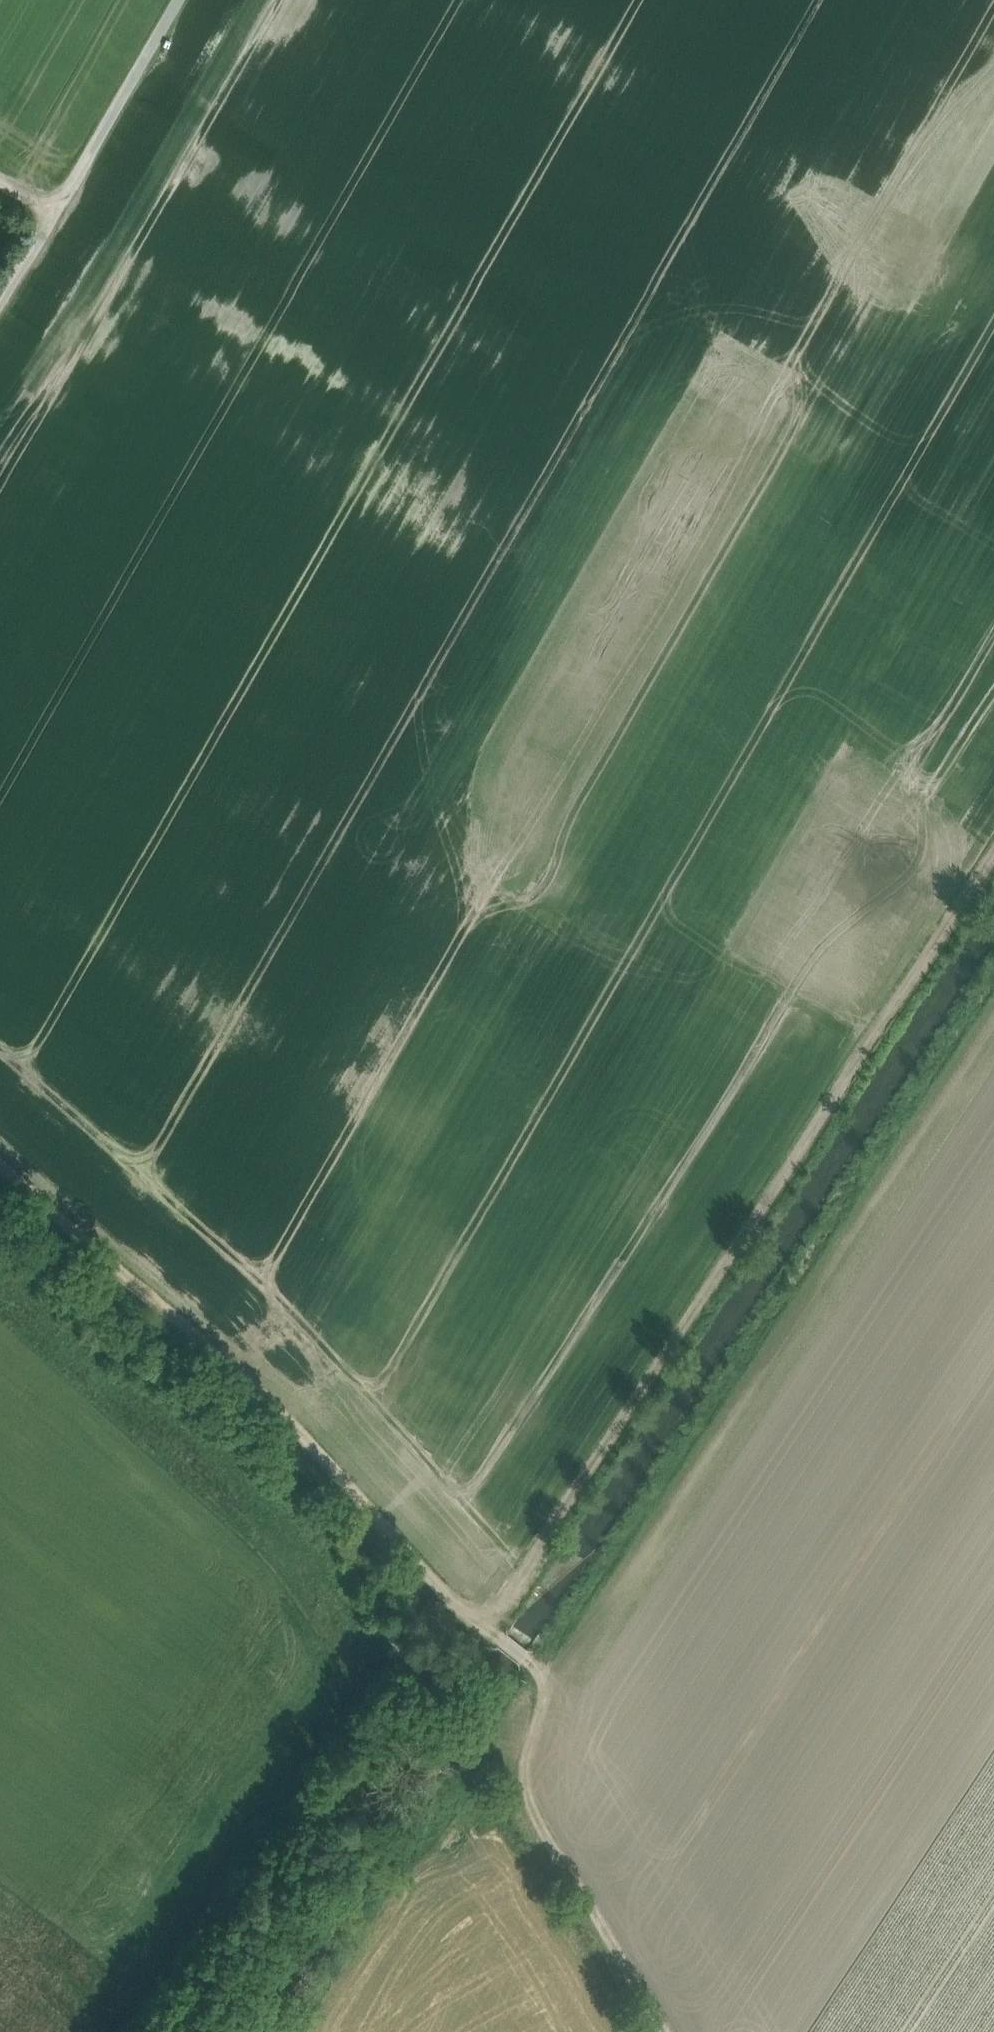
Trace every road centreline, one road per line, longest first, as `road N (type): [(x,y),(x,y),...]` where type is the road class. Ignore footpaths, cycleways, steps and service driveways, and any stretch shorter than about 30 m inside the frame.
road 1 (track): [(993,856),(486,1628)]
road 2 (unclassified): [(503,1640),(450,1598),(283,1415),(0,1163)]
road 3 (track): [(669,2031),(541,1824),(530,1760),(548,1687),(524,1657)]
road 4 (unclassified): [(0,305),(185,0)]

